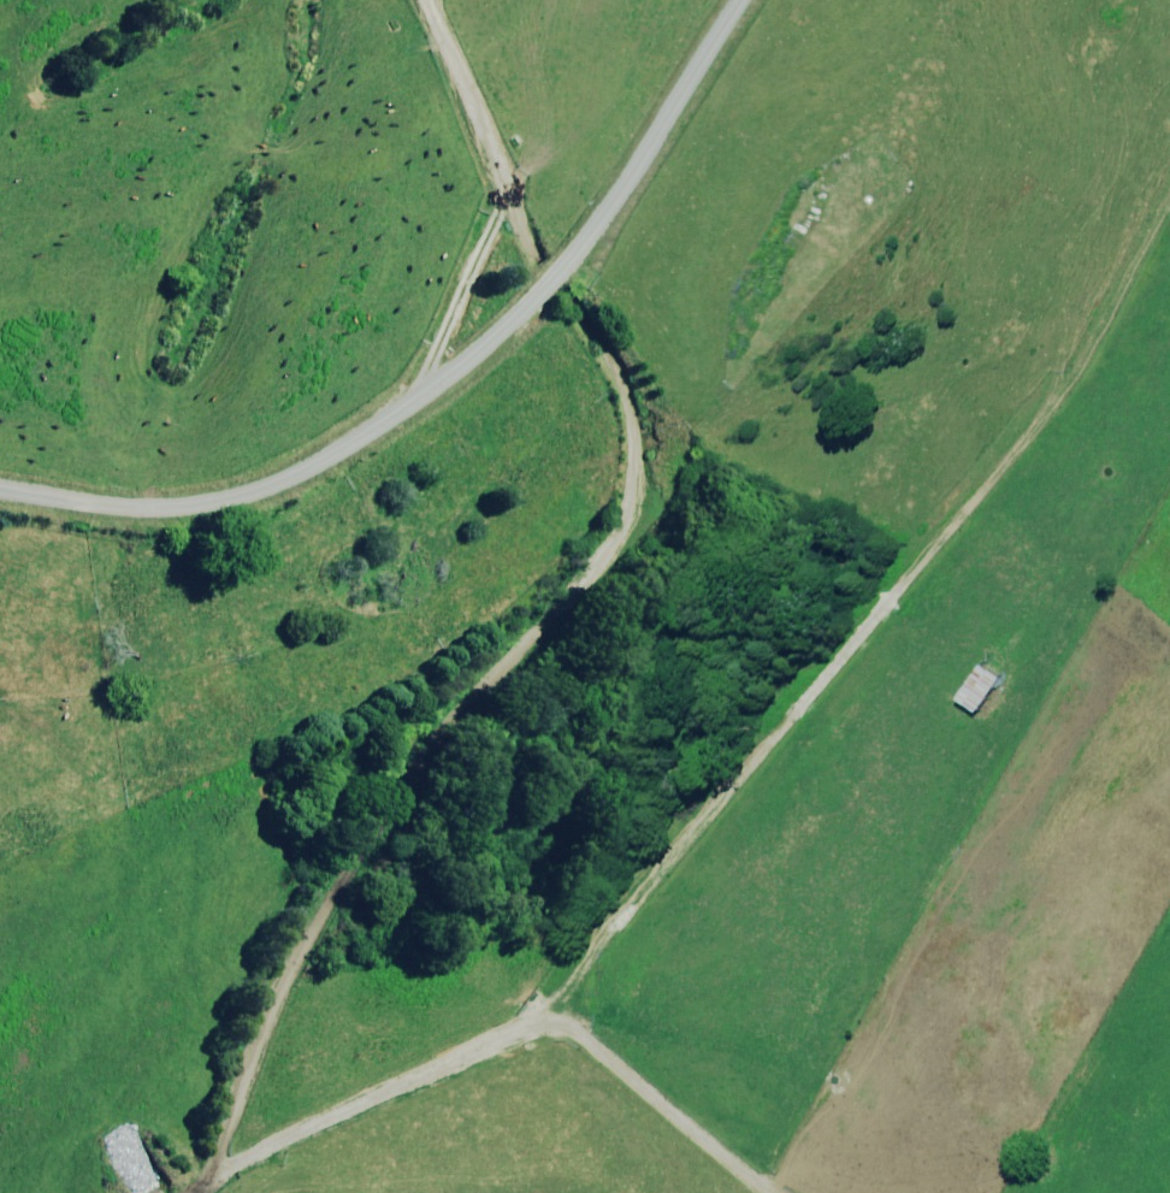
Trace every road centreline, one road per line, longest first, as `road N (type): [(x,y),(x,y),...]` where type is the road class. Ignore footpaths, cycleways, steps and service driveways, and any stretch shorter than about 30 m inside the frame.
road 1 (track): [(205,1187),(254,1056),(326,908),(464,707),(606,560),(631,521),(637,452),(626,391),(527,242),(432,0)]
road 2 (unclassified): [(0,486),(143,508),(210,504),(284,481),(349,444),(434,388),(567,263),(741,0)]
road 3 (track): [(533,1023),(1044,418)]
road 4 (track): [(198,1192),(253,1155),(533,1023),(589,1039),(780,1192)]
road 5 (track): [(417,400),(509,189)]

